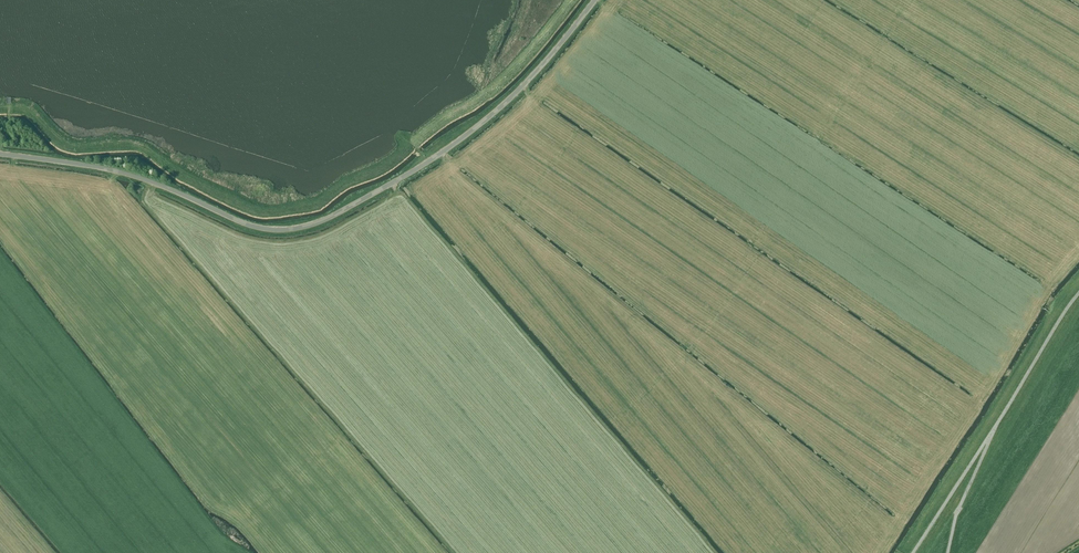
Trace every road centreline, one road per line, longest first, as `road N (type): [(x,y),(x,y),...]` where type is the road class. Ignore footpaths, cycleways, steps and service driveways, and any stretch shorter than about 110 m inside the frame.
road 1 (unclassified): [(0,154),(114,170),(250,226),(302,227),(465,136),(533,75),(594,0)]
road 2 (unclassified): [(913,552),(1078,293)]

